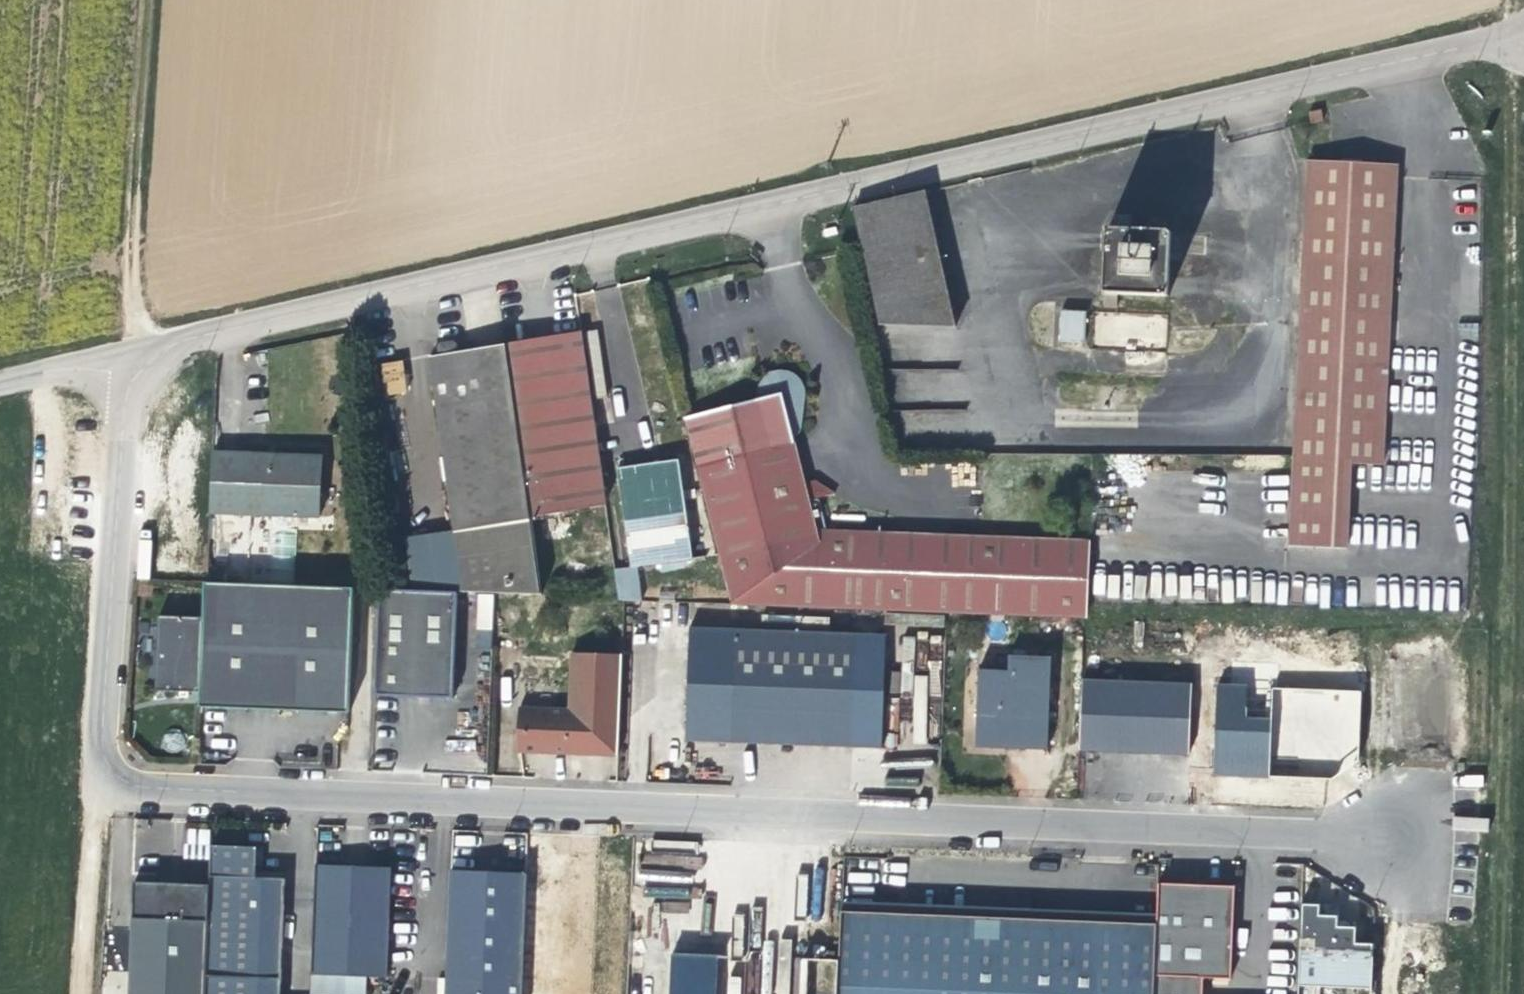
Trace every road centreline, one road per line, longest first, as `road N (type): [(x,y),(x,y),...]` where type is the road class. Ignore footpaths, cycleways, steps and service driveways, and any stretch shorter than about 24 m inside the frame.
road 1 (unclassified): [(130,361),(98,779),(1384,841)]
road 2 (unclassified): [(1523,26),(130,361)]
road 3 (track): [(154,0),(130,361)]
road 4 (track): [(82,993),(98,779)]
road 5 (unclassified): [(130,361),(0,390)]

